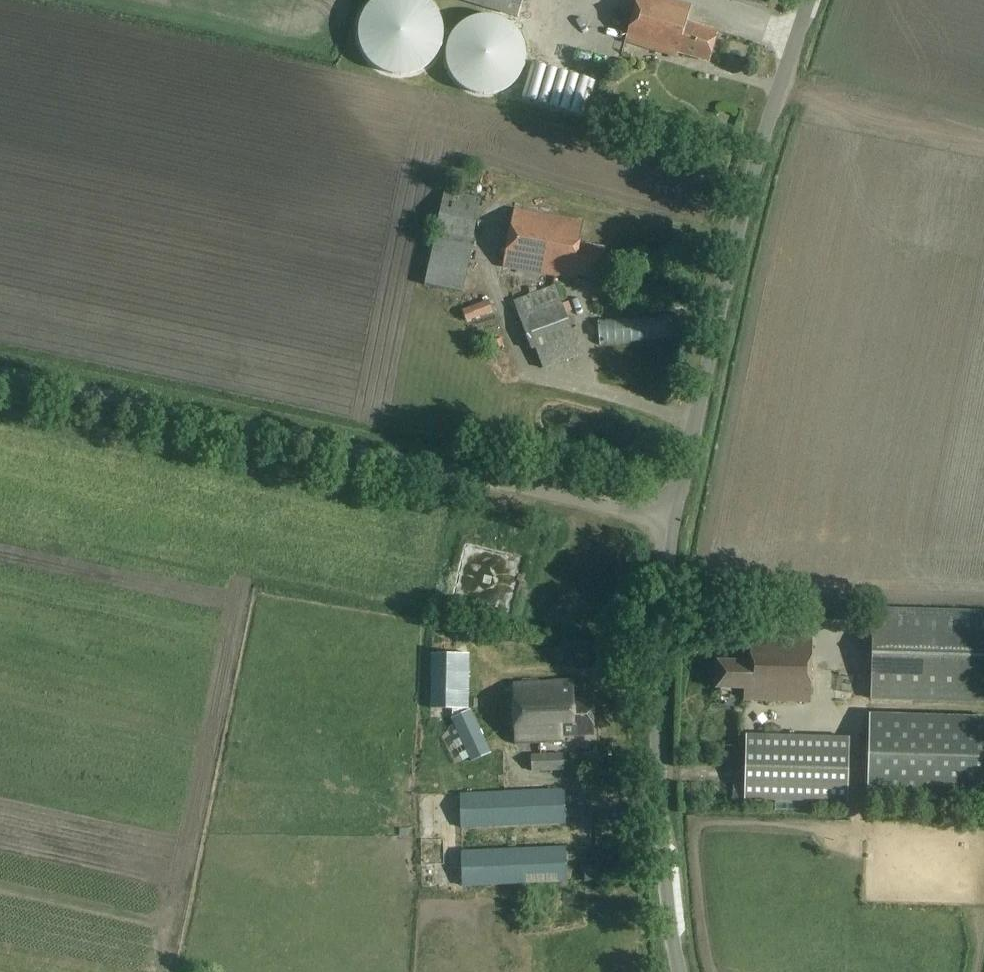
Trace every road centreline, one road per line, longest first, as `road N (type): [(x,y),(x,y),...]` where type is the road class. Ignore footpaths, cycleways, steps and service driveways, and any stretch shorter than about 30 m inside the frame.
road 1 (unclassified): [(0,373),(675,520)]
road 2 (unclassified): [(675,520),(742,219),(810,0)]
road 3 (unclassified): [(680,971),(658,778),(660,630),(675,520)]

